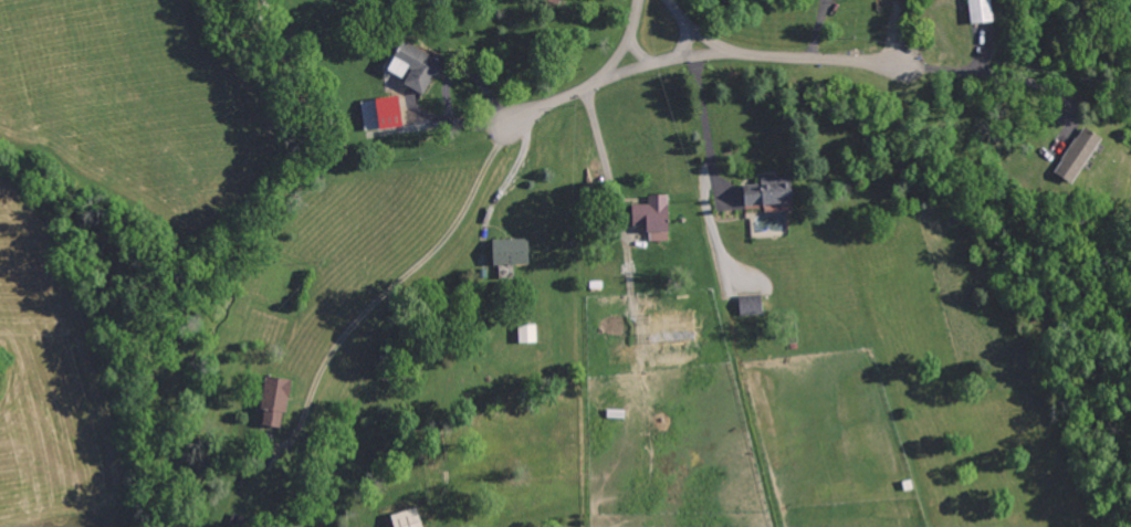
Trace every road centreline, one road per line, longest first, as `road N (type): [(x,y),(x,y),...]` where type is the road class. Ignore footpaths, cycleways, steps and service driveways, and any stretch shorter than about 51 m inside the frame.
road 1 (residential): [(693,27),(751,56),(901,65)]
road 2 (residential): [(627,43),(589,87),(514,123)]

